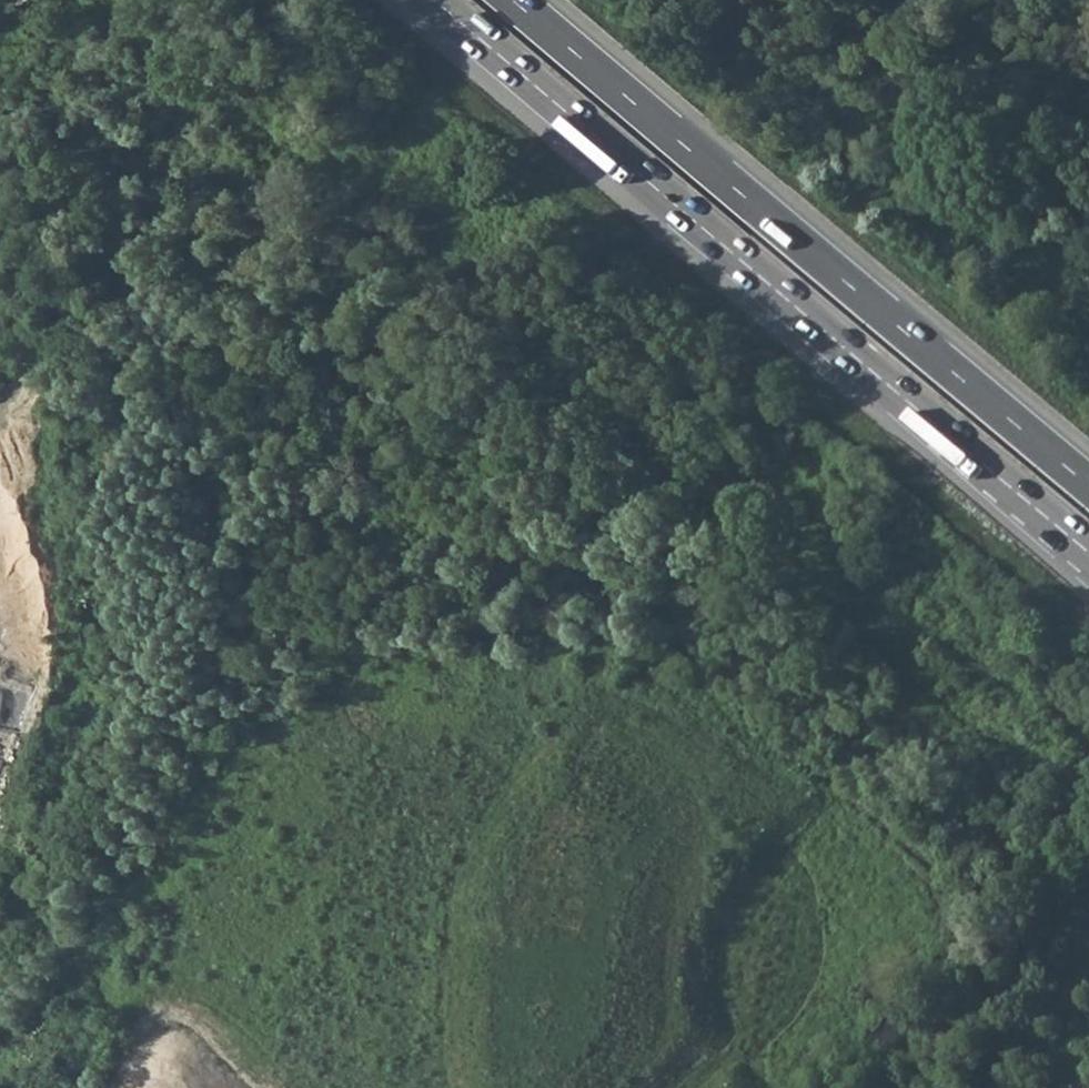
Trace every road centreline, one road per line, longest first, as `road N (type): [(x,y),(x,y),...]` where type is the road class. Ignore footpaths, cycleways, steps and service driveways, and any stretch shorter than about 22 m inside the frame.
road 1 (trunk): [(435,0),(1088,552)]
road 2 (trunk): [(1088,483),(520,0)]

